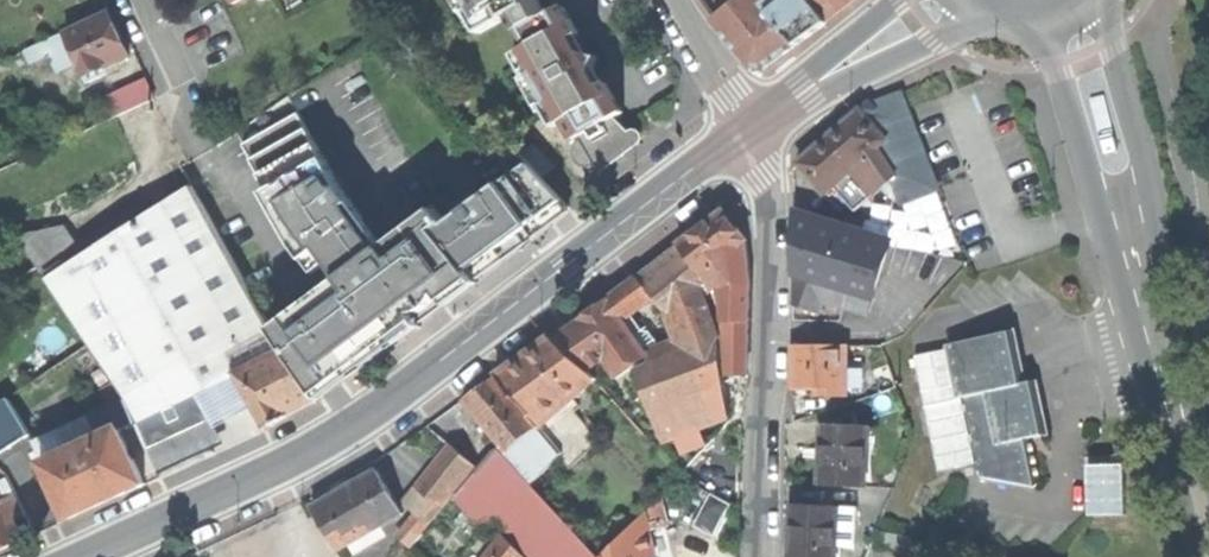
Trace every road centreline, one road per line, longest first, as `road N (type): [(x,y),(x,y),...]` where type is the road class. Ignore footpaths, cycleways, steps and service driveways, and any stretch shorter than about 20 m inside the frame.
road 1 (secondary): [(82,556),(279,465),(373,411),(756,128)]
road 2 (tertiary): [(1021,25),(1057,62),(1193,556)]
road 3 (tertiary): [(1208,458),(1110,0)]
road 4 (residential): [(756,128),(768,175),(771,296),(764,556)]
road 5 (track): [(173,79),(159,134),(132,162),(0,223)]
road 6 (secondary): [(806,92),(983,15)]
road 7 (residential): [(674,0),(756,128)]
road 8 (secondary): [(897,0),(806,92)]

